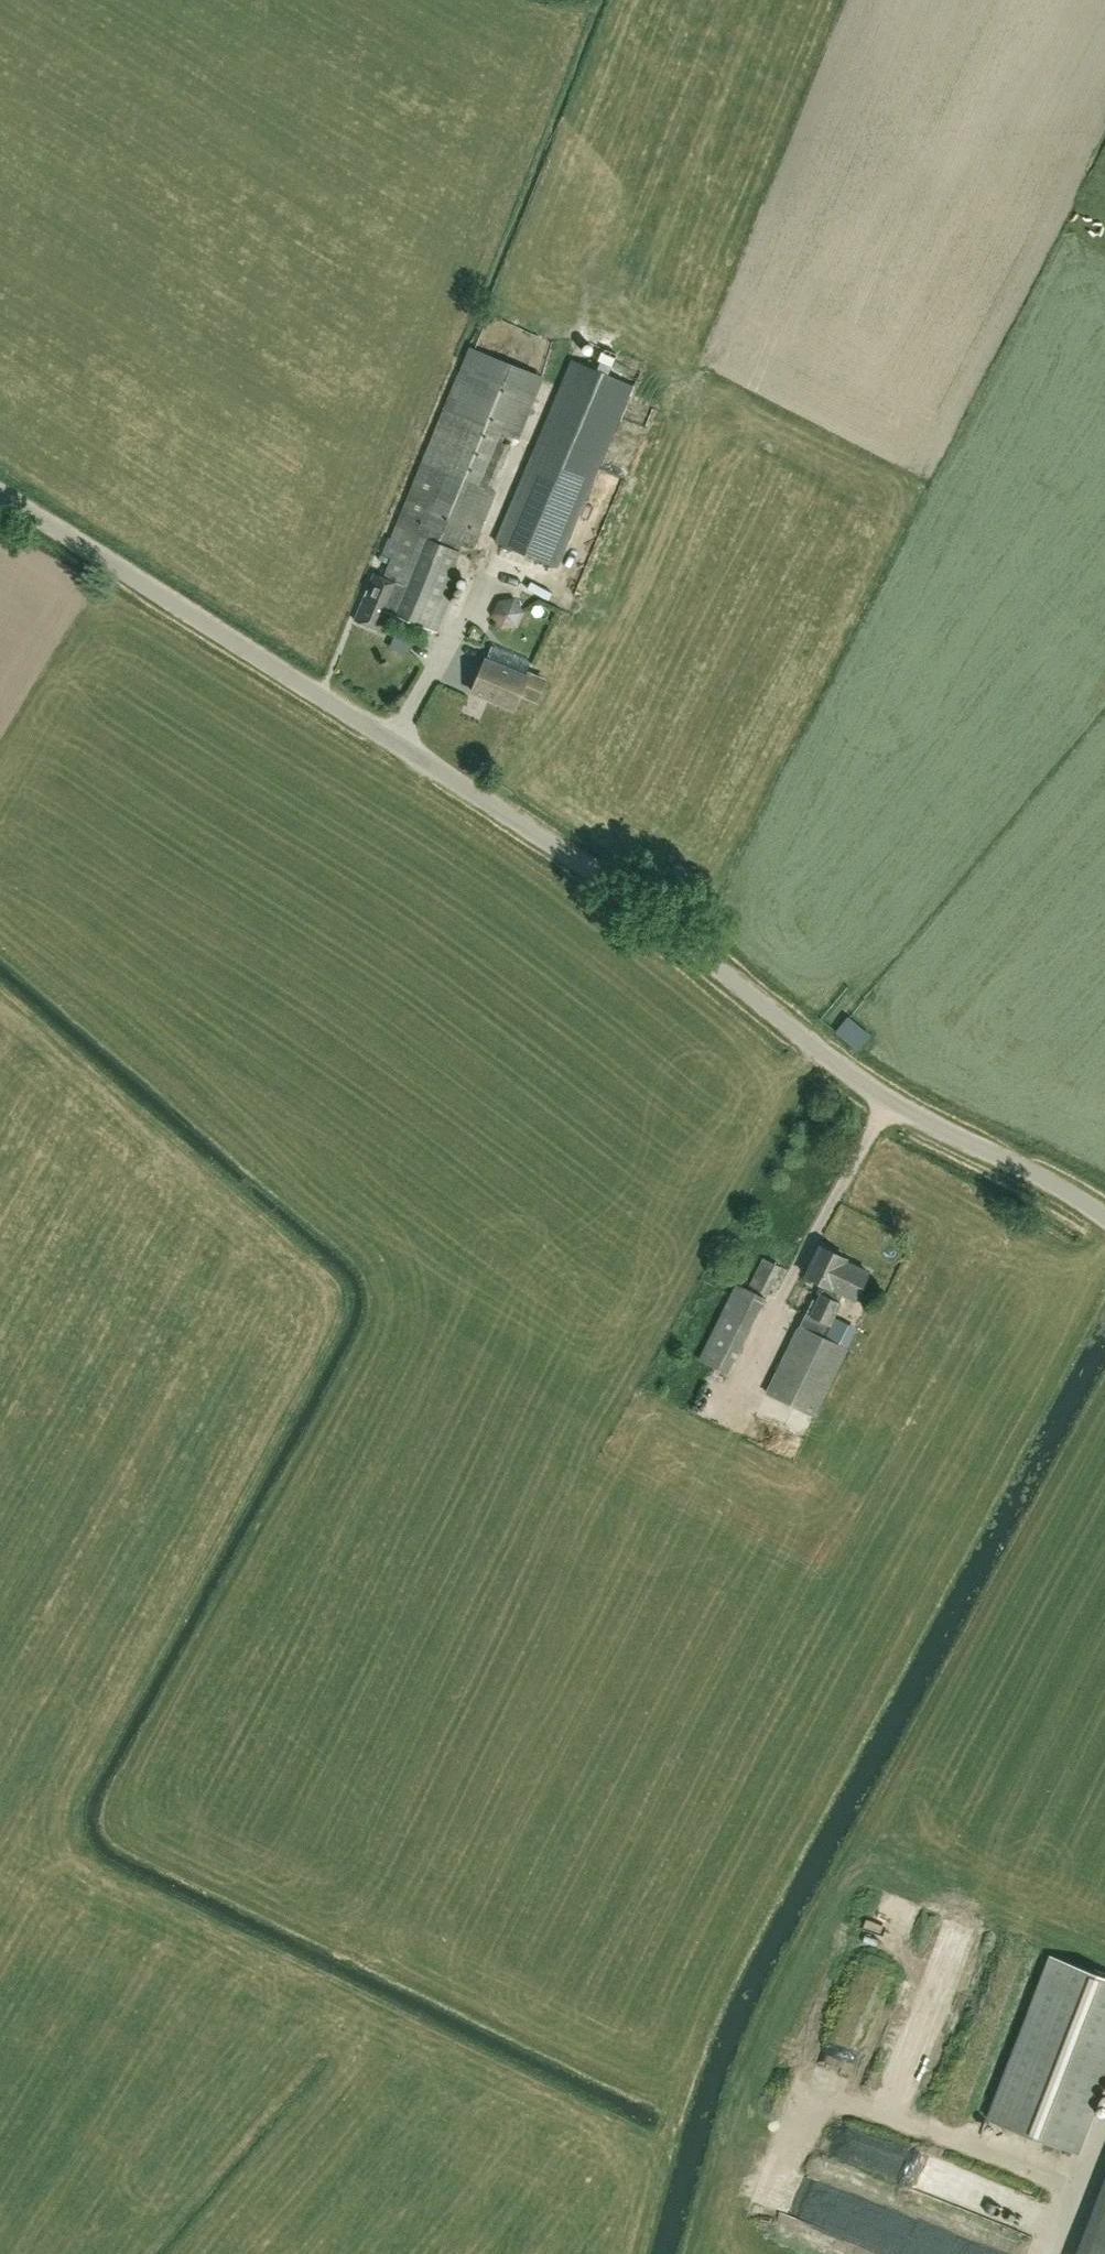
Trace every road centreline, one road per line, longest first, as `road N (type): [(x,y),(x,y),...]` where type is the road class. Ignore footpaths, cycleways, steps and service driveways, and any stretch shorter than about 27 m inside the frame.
road 1 (unclassified): [(1104,1222),(840,1066),(736,978),(350,705),(0,495)]

